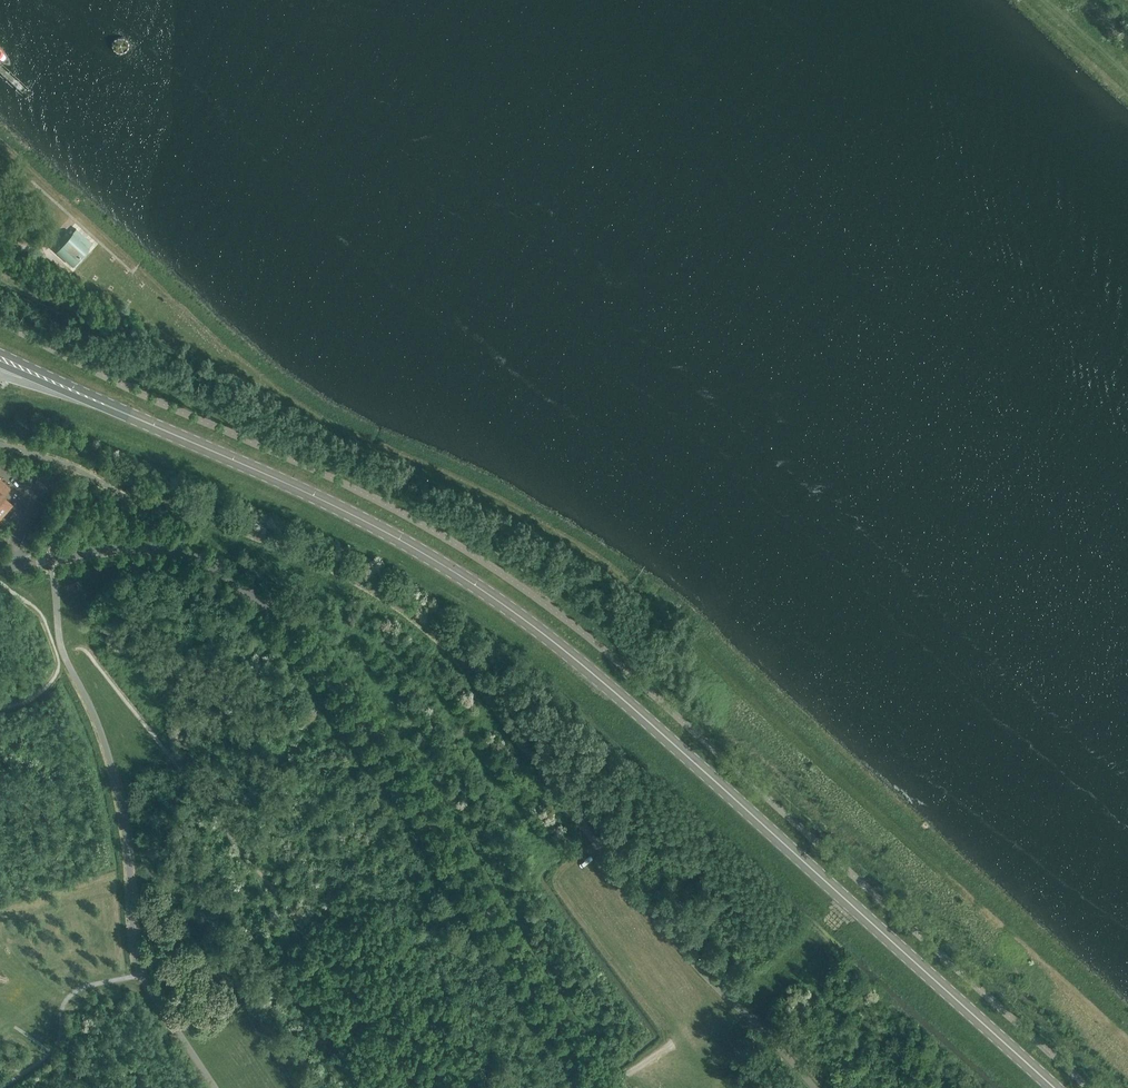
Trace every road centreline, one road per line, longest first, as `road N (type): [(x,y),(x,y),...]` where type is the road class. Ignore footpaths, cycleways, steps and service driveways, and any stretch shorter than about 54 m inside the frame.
road 1 (primary): [(1055,1087),(620,696),(493,597),(324,500),(0,358)]
road 2 (tertiary): [(607,1087),(386,747),(251,592),(190,555),(146,545),(0,563)]

